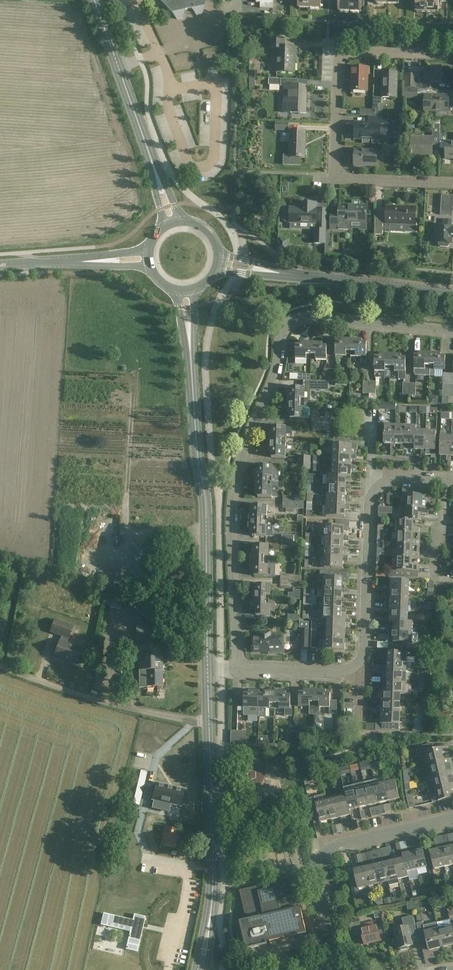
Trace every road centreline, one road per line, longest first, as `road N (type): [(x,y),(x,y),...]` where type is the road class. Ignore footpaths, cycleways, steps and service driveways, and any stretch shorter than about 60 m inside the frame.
road 1 (residential): [(237,669),(233,487),(284,332),(306,318),(452,331)]
road 2 (residential): [(452,185),(335,175),(337,50),(452,52)]
road 3 (tertiary): [(208,669),(205,522),(189,351)]
road 4 (tertiary): [(200,969),(213,893),(208,669)]
road 5 (residential): [(446,481),(394,480),(375,493),(365,654),(356,667)]
road 6 (residential): [(341,969),(322,857),(331,847),(452,818)]
road 7 (track): [(209,719),(135,710),(0,665)]
road 8 (tertiary): [(94,0),(154,168)]
road 9 (tertiary): [(452,294),(298,275)]
road 10 (residential): [(356,667),(339,673),(237,669)]

